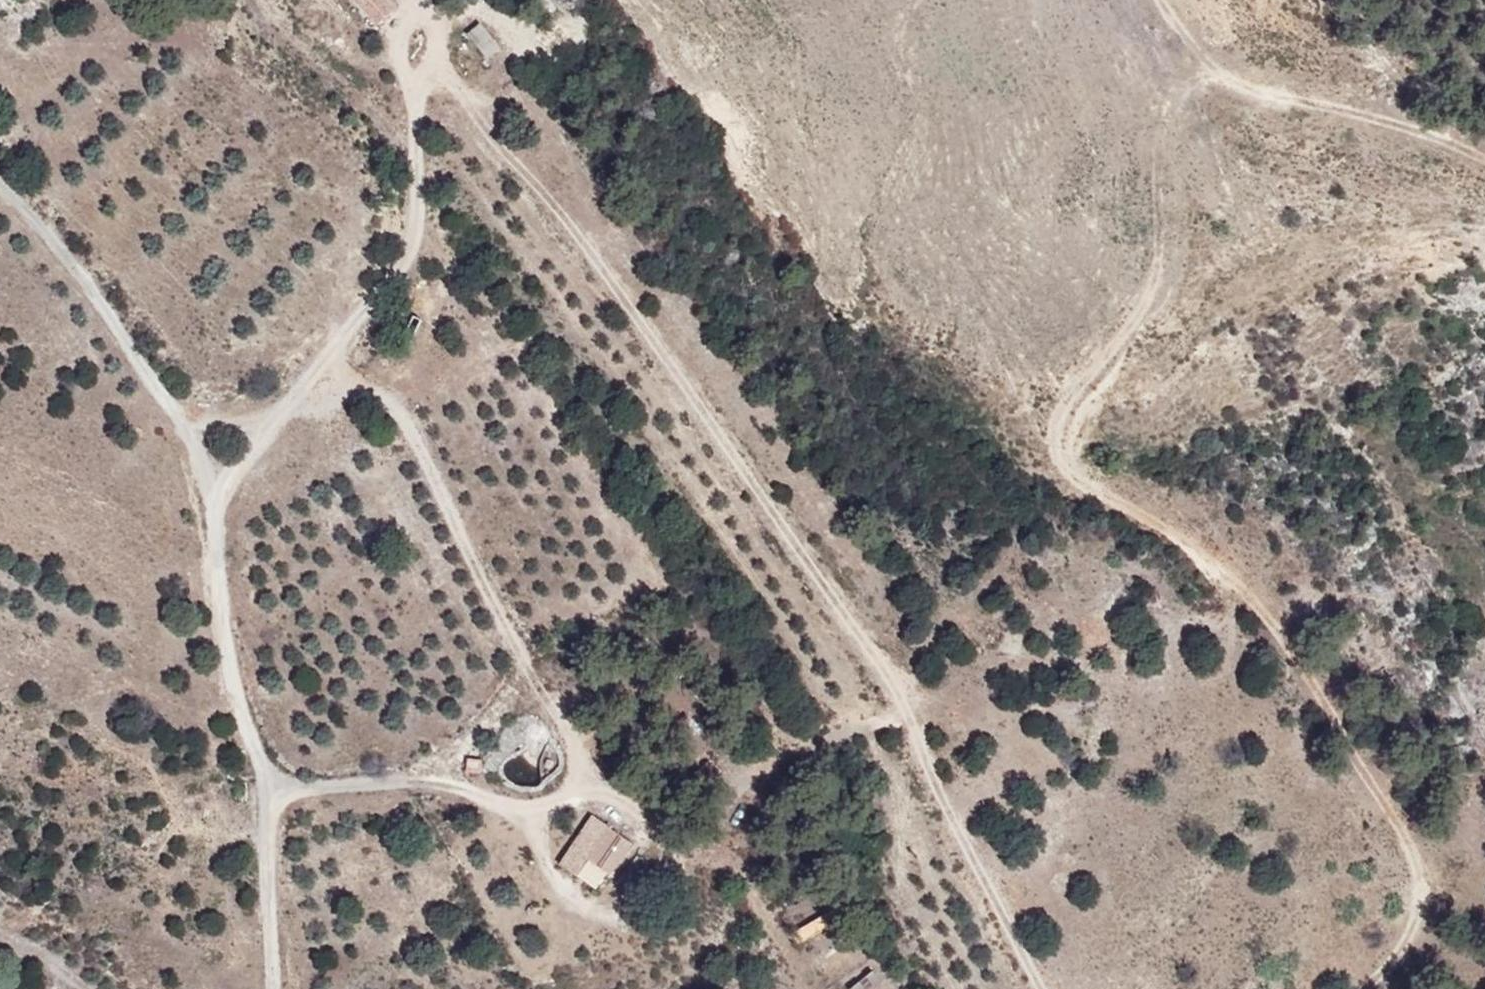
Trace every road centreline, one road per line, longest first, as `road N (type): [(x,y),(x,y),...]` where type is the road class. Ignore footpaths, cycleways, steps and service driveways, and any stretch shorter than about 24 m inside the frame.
road 1 (track): [(1042,988),(927,780),(913,707),(582,234),(439,50),(434,20),(422,12),(399,24),(395,40),(399,70),(415,97),(420,146),(409,240),(394,275),(274,417),(253,462)]
road 2 (track): [(1142,0),(1143,24),(1120,58),(1066,104),(915,199),(894,250),(915,323),(995,436),(1047,478),(1139,514),(1251,596),(1357,752),(1418,882),(1421,934),(1362,988)]
road 3 (track): [(174,407),(222,427),(328,389),(369,386),(390,400),(434,474),(526,675),(594,763),(594,785),(580,797),(497,794),(461,780),(276,788)]
road 4 (track): [(0,183),(134,347),(174,407),(195,458),(233,680),(276,788),(268,918),(273,988)]

